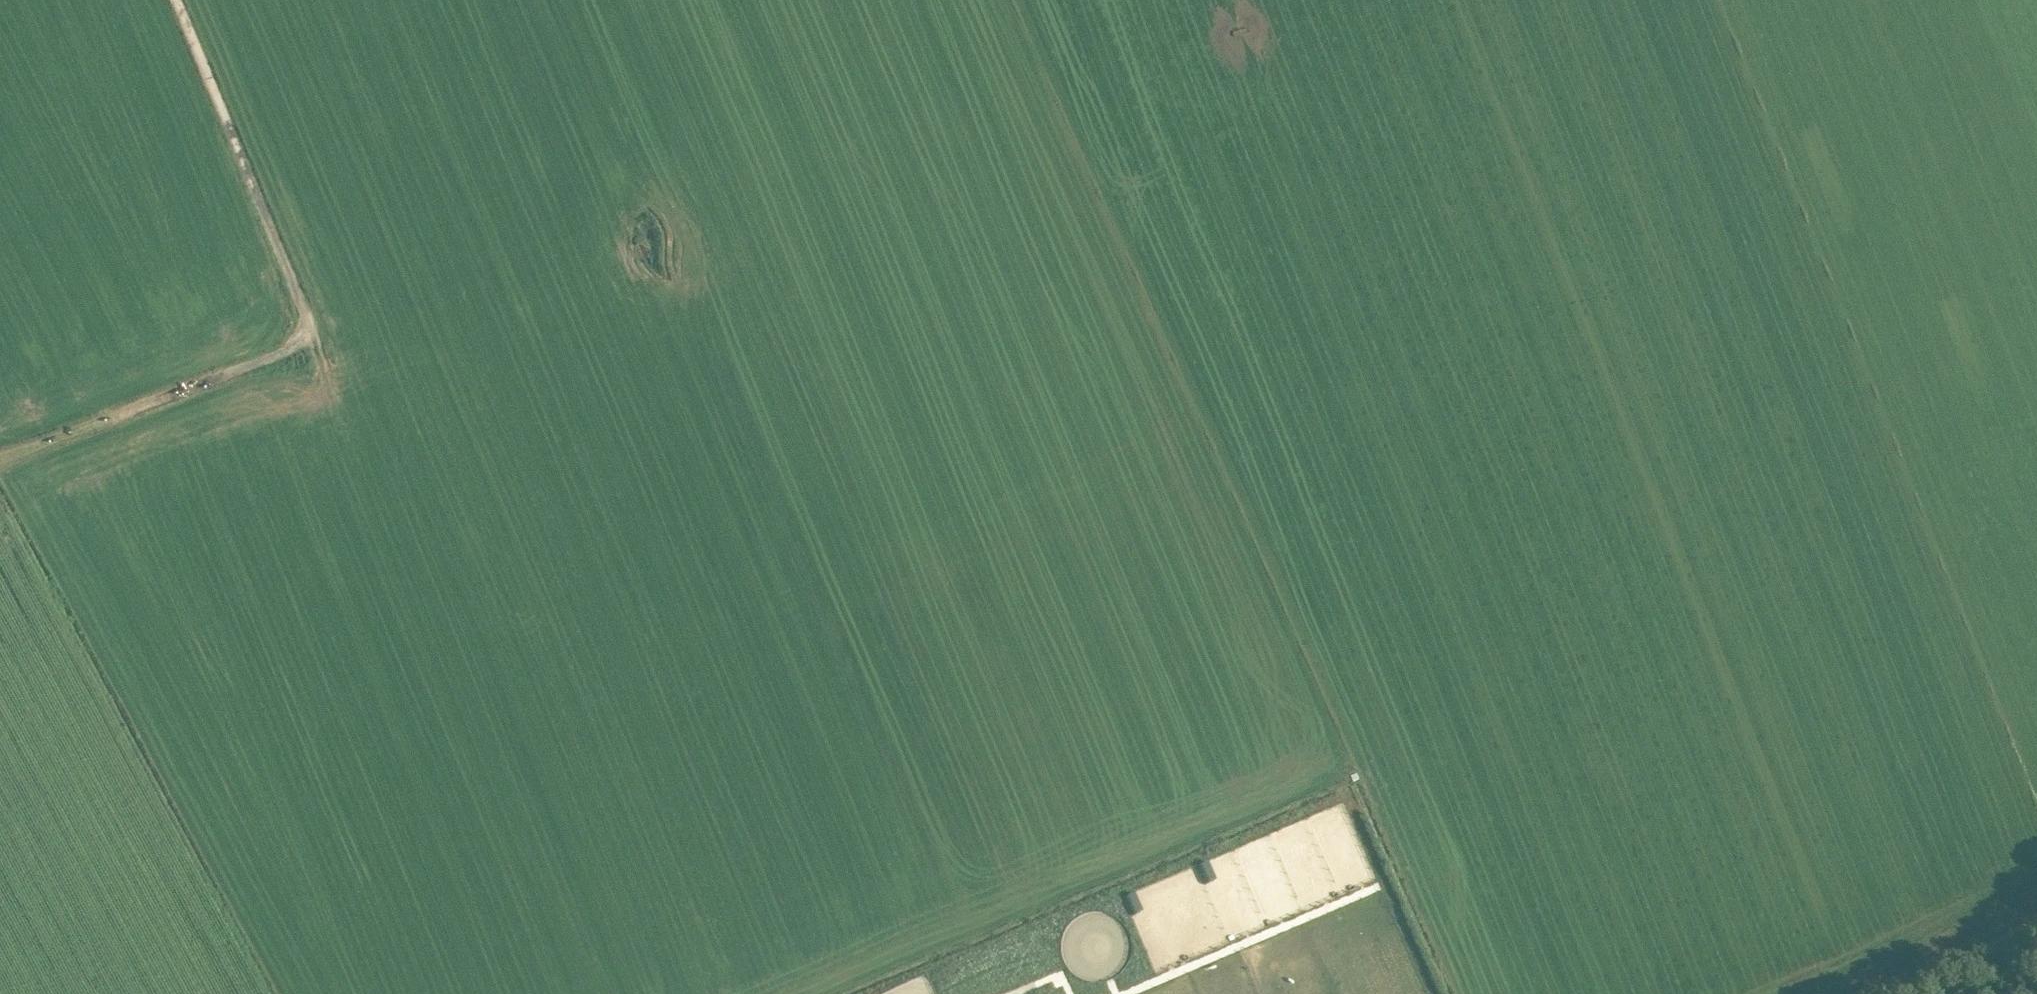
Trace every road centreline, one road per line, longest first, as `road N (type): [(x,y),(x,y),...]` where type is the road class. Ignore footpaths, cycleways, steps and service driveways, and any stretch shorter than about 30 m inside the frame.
road 1 (track): [(1908,993),(2036,931)]

